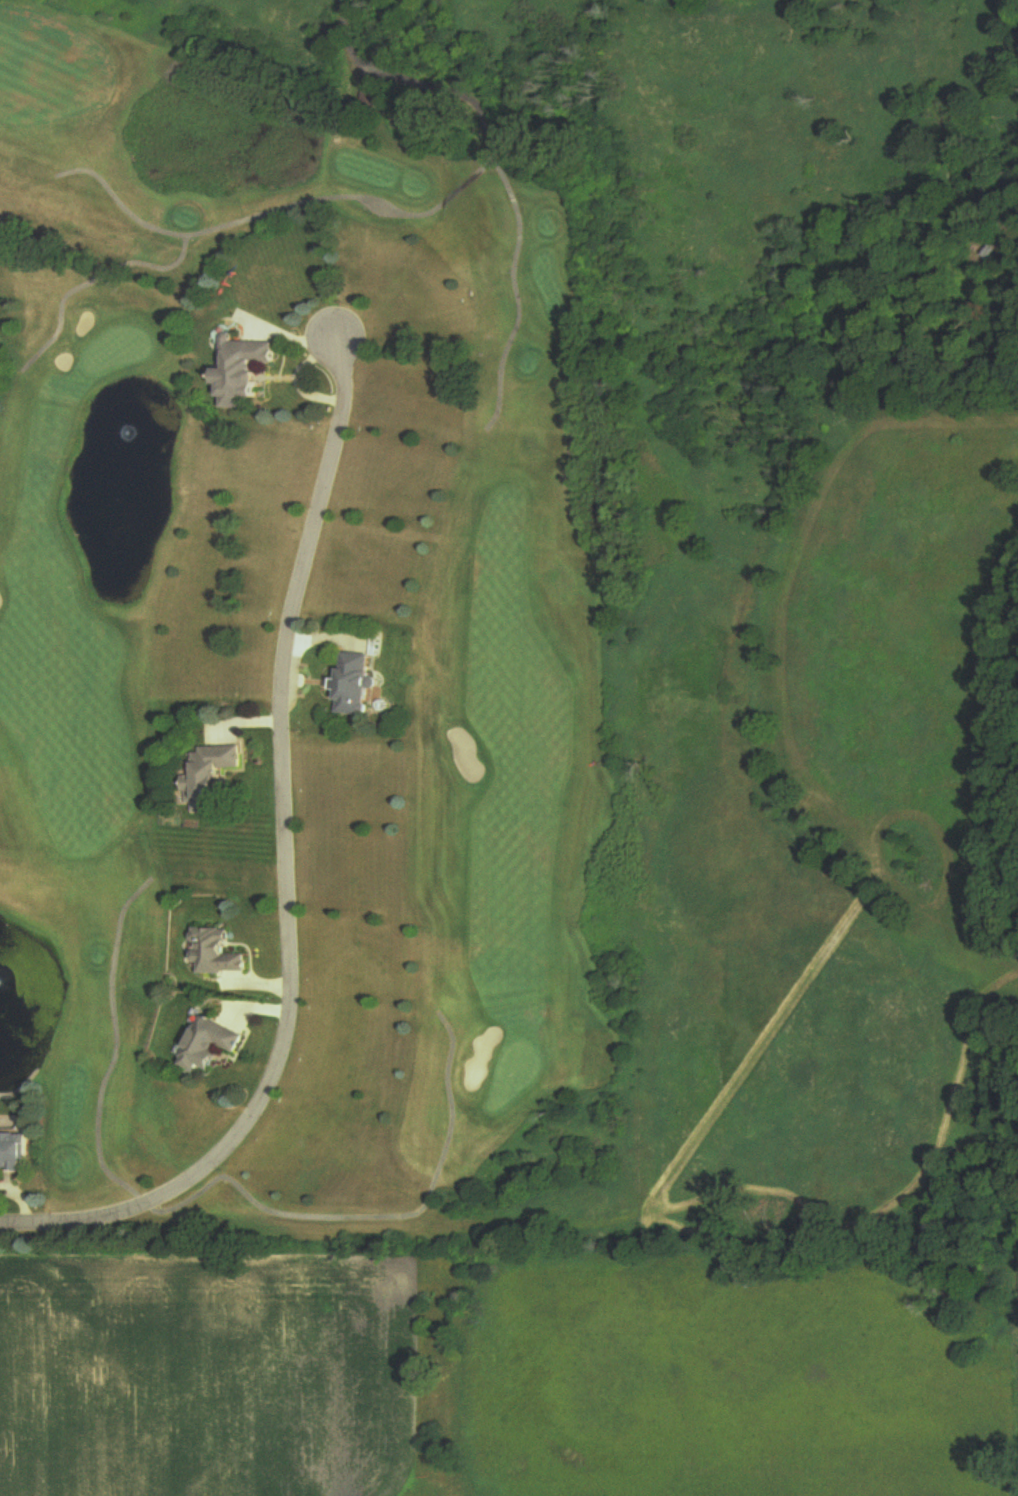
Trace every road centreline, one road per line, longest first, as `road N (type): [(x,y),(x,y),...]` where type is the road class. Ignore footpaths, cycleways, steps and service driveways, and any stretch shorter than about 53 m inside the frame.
road 1 (residential): [(0,1225),(128,1213),(180,1188),(257,1113),(278,1065),(293,985),(283,690),(306,555),(342,418),(338,344)]

